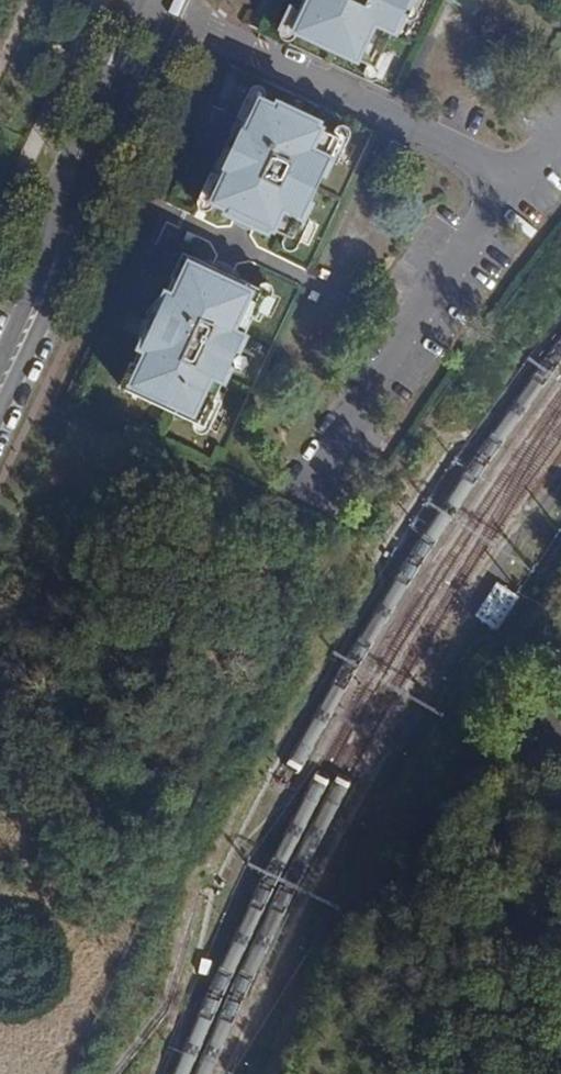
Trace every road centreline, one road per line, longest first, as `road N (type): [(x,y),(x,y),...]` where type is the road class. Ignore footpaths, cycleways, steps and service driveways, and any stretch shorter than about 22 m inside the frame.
road 1 (track): [(560,488),(357,805),(235,1073)]
road 2 (tertiary): [(10,366),(181,0)]
road 3 (tertiary): [(140,0),(59,176),(10,366)]

